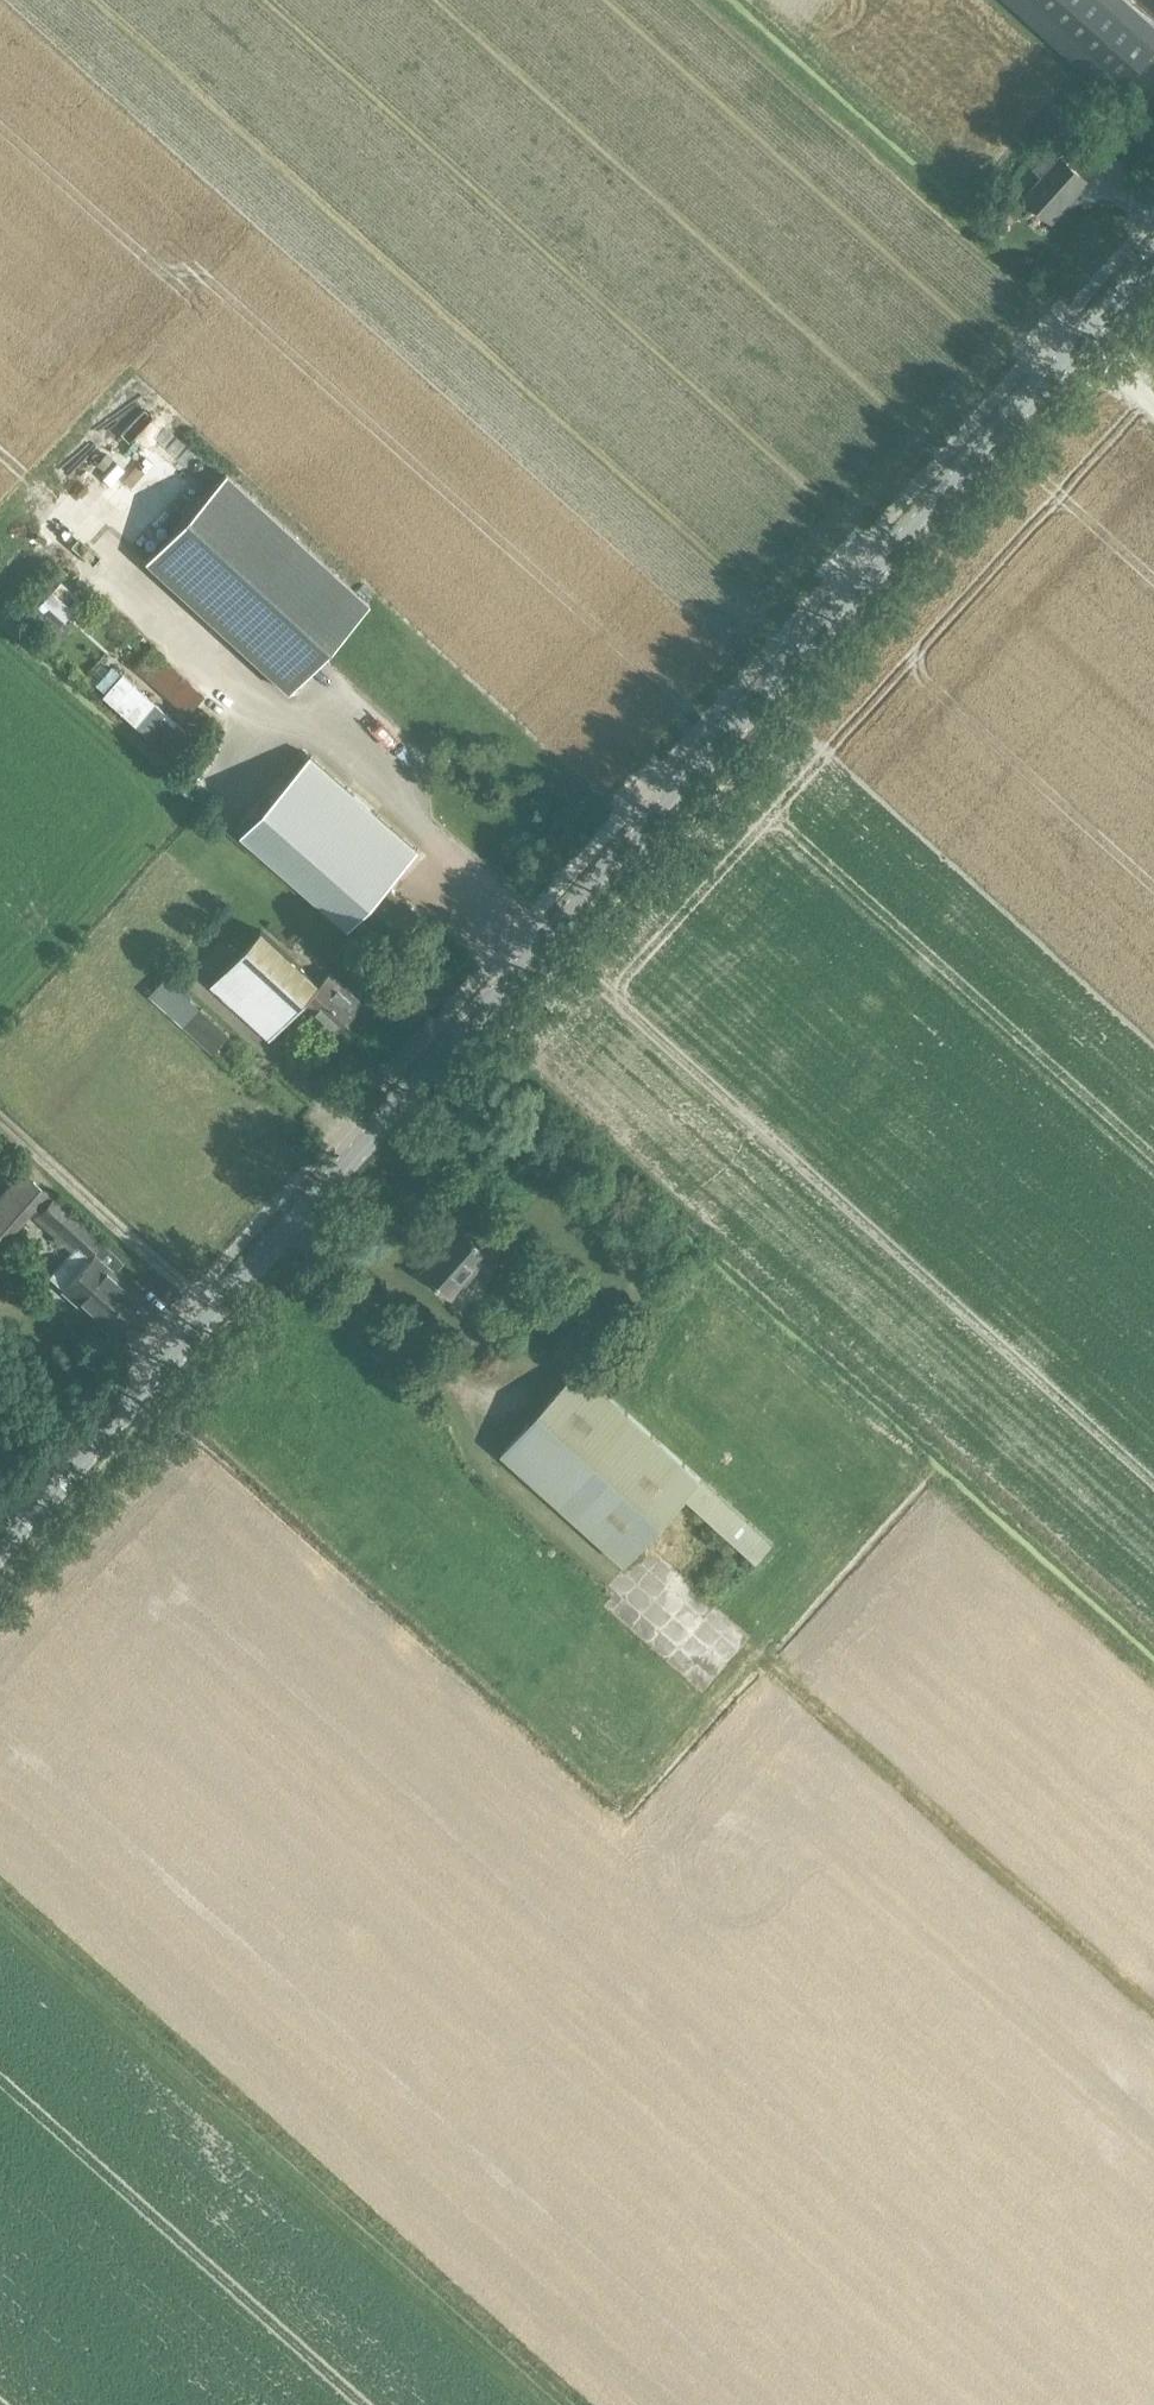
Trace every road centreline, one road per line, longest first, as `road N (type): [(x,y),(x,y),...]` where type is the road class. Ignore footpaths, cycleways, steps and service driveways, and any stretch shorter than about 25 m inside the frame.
road 1 (tertiary): [(0,1549),(1153,258)]
road 2 (track): [(1078,300),(1083,338),(1153,403)]

